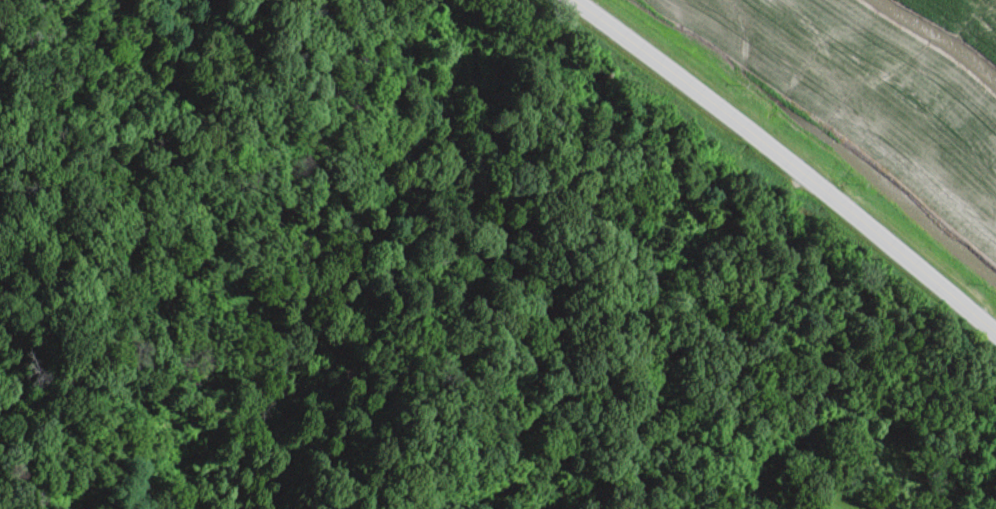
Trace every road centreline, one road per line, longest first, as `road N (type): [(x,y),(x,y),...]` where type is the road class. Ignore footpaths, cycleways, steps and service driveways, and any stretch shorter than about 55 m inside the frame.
road 1 (secondary): [(995,334),(582,0)]

